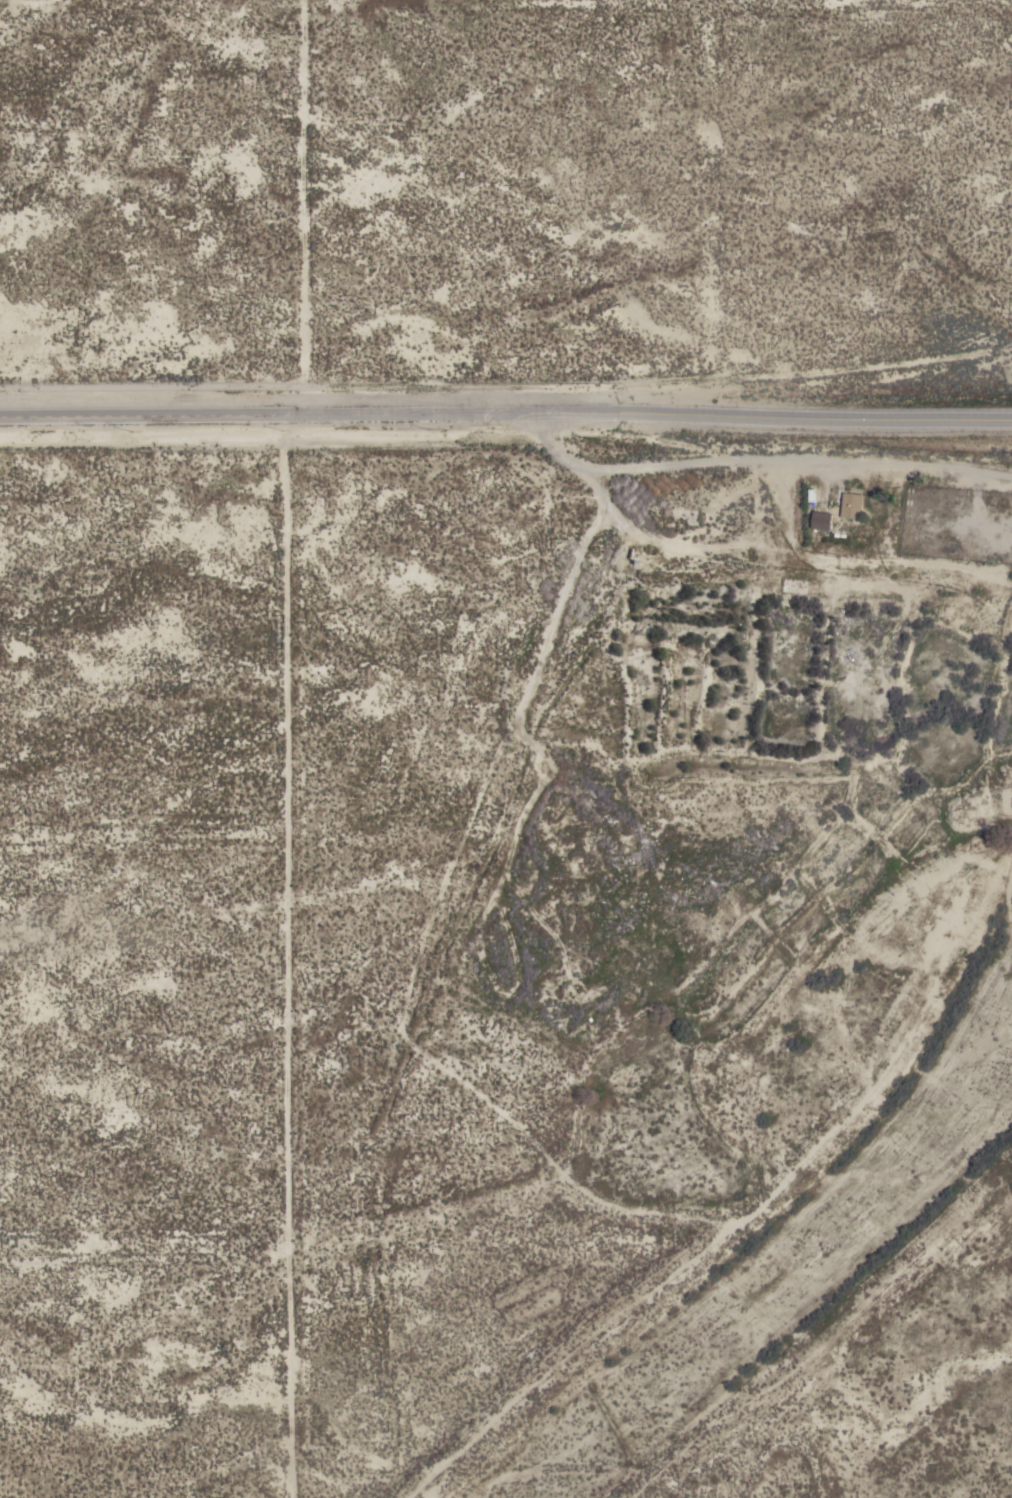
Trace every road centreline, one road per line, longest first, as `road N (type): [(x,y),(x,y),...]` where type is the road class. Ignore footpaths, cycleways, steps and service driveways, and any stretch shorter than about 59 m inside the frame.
road 1 (track): [(289,1497),(286,415)]
road 2 (tertiary): [(1011,421),(286,415)]
road 3 (tertiary): [(0,419),(286,415)]

